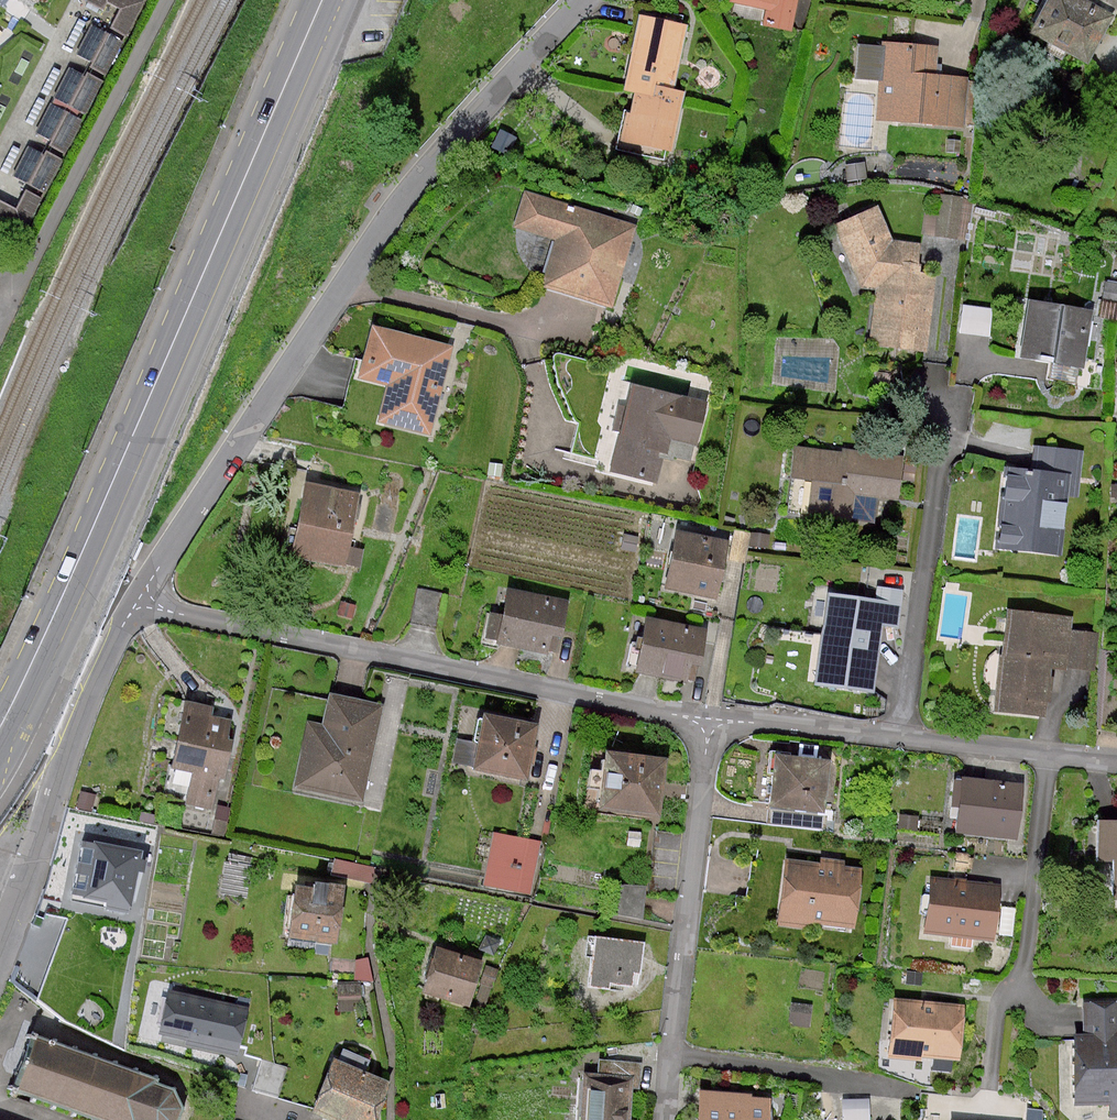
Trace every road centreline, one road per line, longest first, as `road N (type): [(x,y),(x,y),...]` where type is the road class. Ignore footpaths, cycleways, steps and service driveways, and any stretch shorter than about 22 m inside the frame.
road 1 (primary): [(326,0),(60,619),(0,733)]
road 2 (residential): [(136,604),(405,192),(581,0)]
road 3 (residential): [(136,604),(710,718)]
road 4 (residential): [(710,718),(1116,763)]
road 5 (residential): [(710,718),(668,1119)]
road 6 (residential): [(0,943),(87,704),(136,604)]

